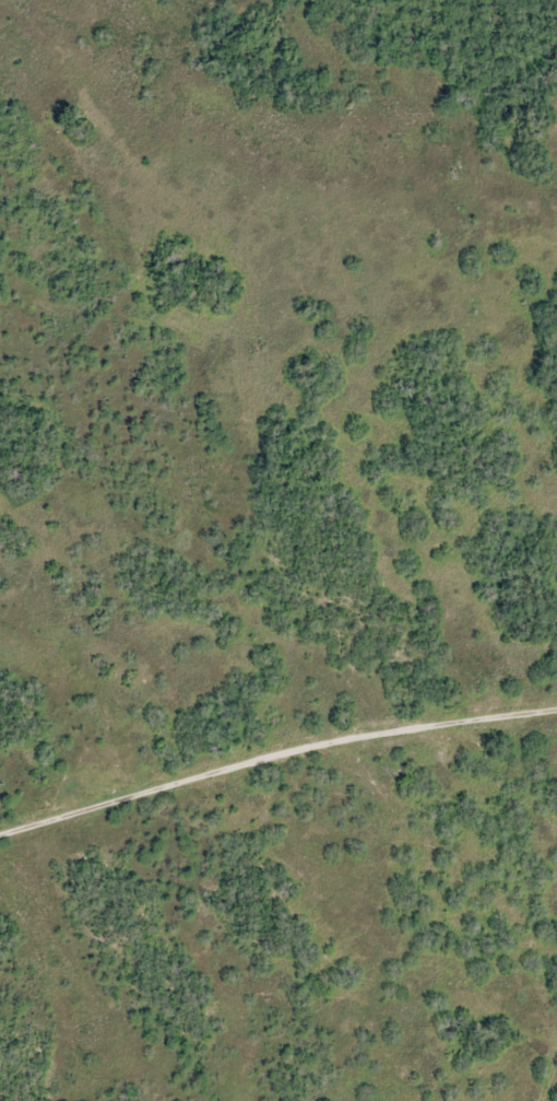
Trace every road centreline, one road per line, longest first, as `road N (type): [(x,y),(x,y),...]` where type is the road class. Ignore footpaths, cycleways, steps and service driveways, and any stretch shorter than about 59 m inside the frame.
road 1 (residential): [(0,819),(168,801),(315,745),(556,704)]

